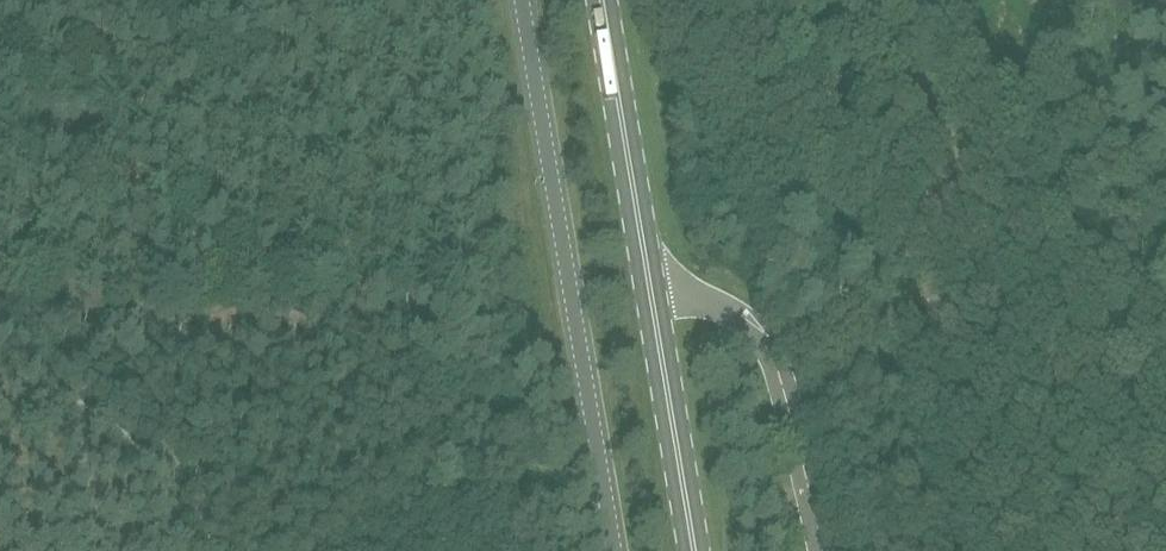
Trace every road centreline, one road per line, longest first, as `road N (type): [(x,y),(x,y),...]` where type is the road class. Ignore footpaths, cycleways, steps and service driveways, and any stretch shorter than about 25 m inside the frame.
road 1 (tertiary): [(617,550),(522,0)]
road 2 (unclassified): [(816,550),(770,342),(755,325),(658,282)]
road 3 (primary): [(658,282),(611,0)]
road 4 (primary): [(701,550),(658,282)]
road 5 (track): [(1060,0),(1051,43),(1057,58),(1165,217)]

